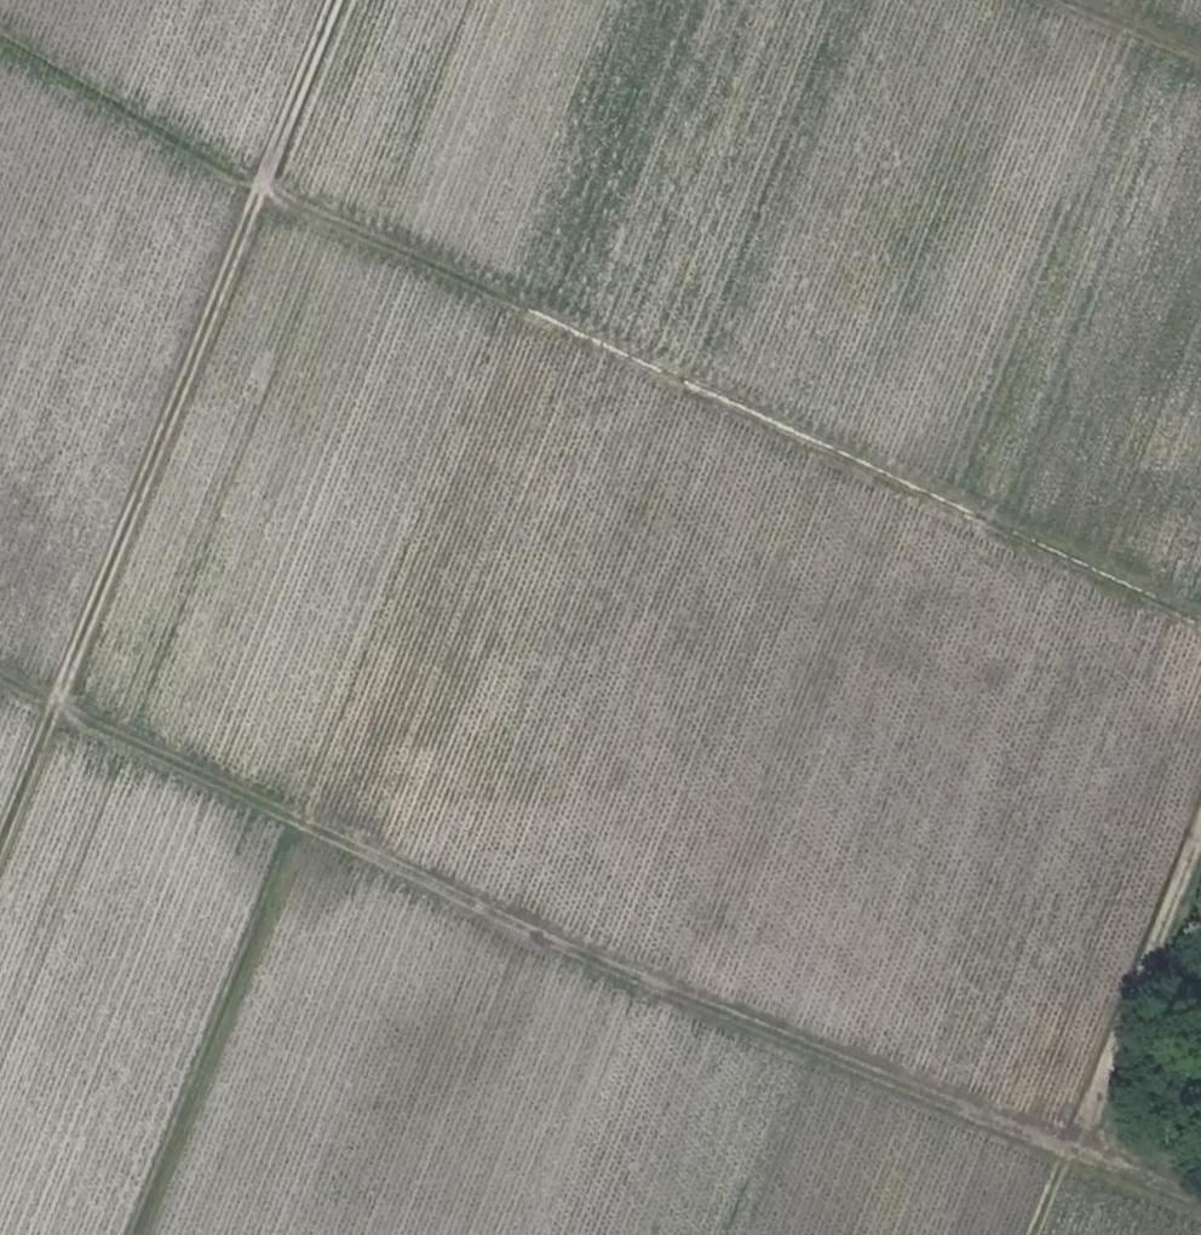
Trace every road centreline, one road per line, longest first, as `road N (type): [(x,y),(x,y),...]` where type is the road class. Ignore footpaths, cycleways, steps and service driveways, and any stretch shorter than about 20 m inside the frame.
road 1 (track): [(0,40),(261,188),(1200,622)]
road 2 (track): [(1200,1199),(519,928),(0,675)]
road 3 (track): [(335,0),(0,843)]
road 4 (track): [(1200,830),(1035,1234)]
road 5 (track): [(1070,0),(1200,57)]

